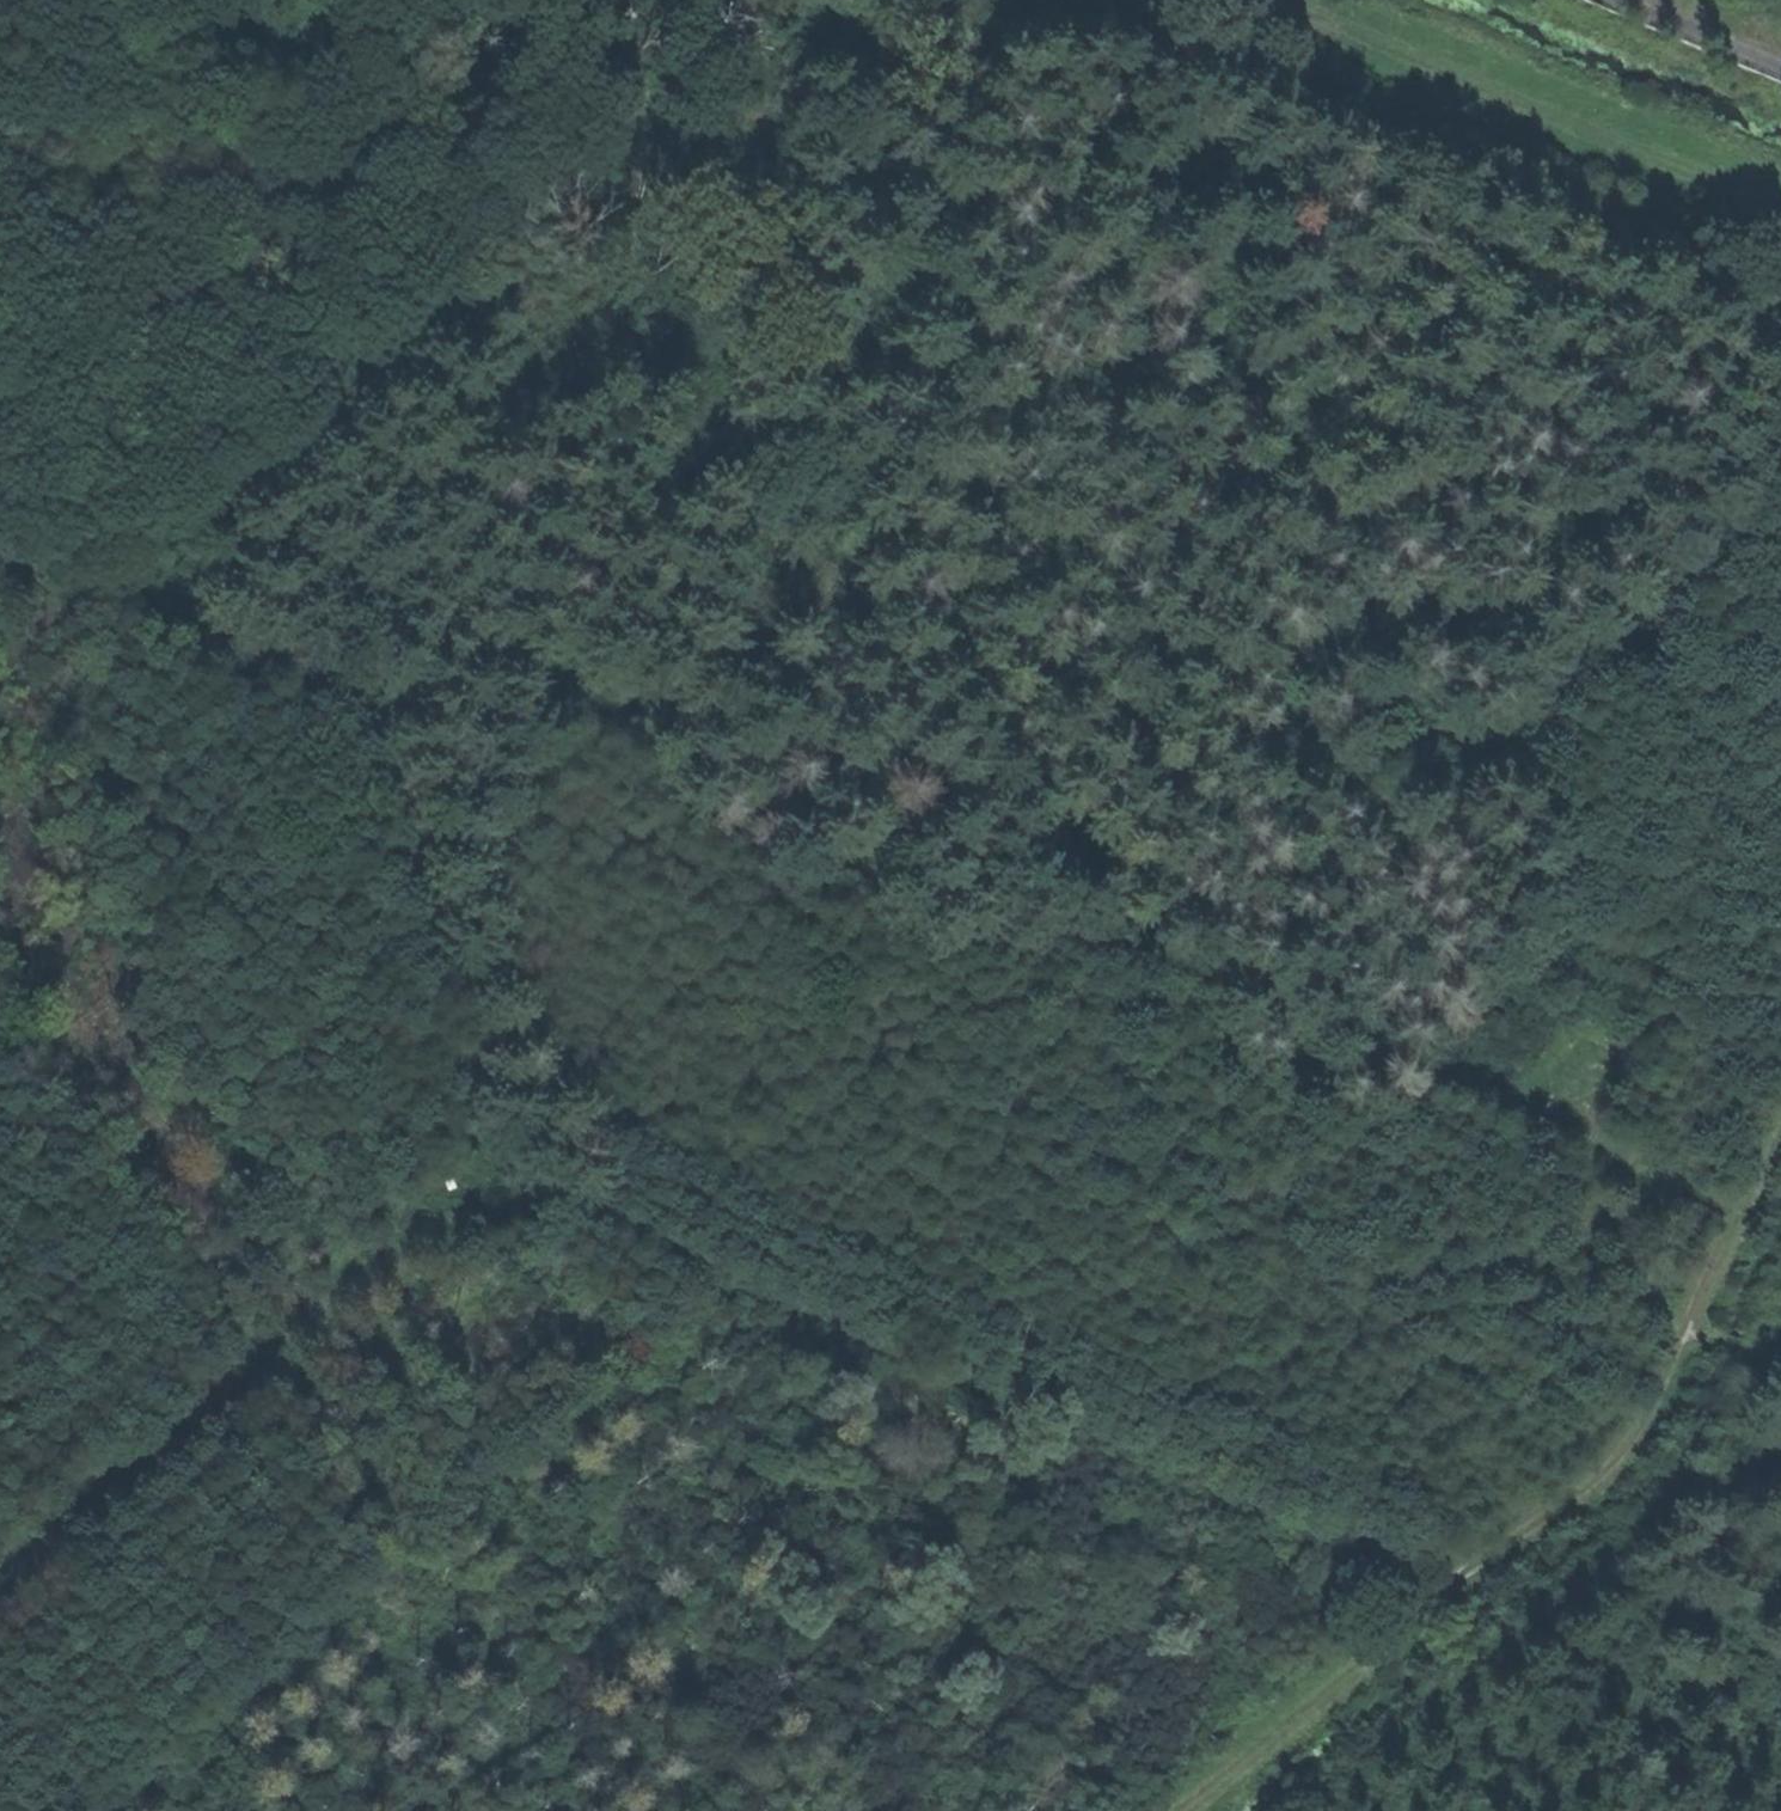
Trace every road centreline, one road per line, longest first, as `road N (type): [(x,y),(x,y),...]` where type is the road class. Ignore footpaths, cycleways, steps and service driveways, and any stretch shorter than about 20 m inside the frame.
road 1 (track): [(1780,1369),(1683,1327),(1613,1467),(1181,1810)]
road 2 (track): [(1780,65),(1626,0)]

